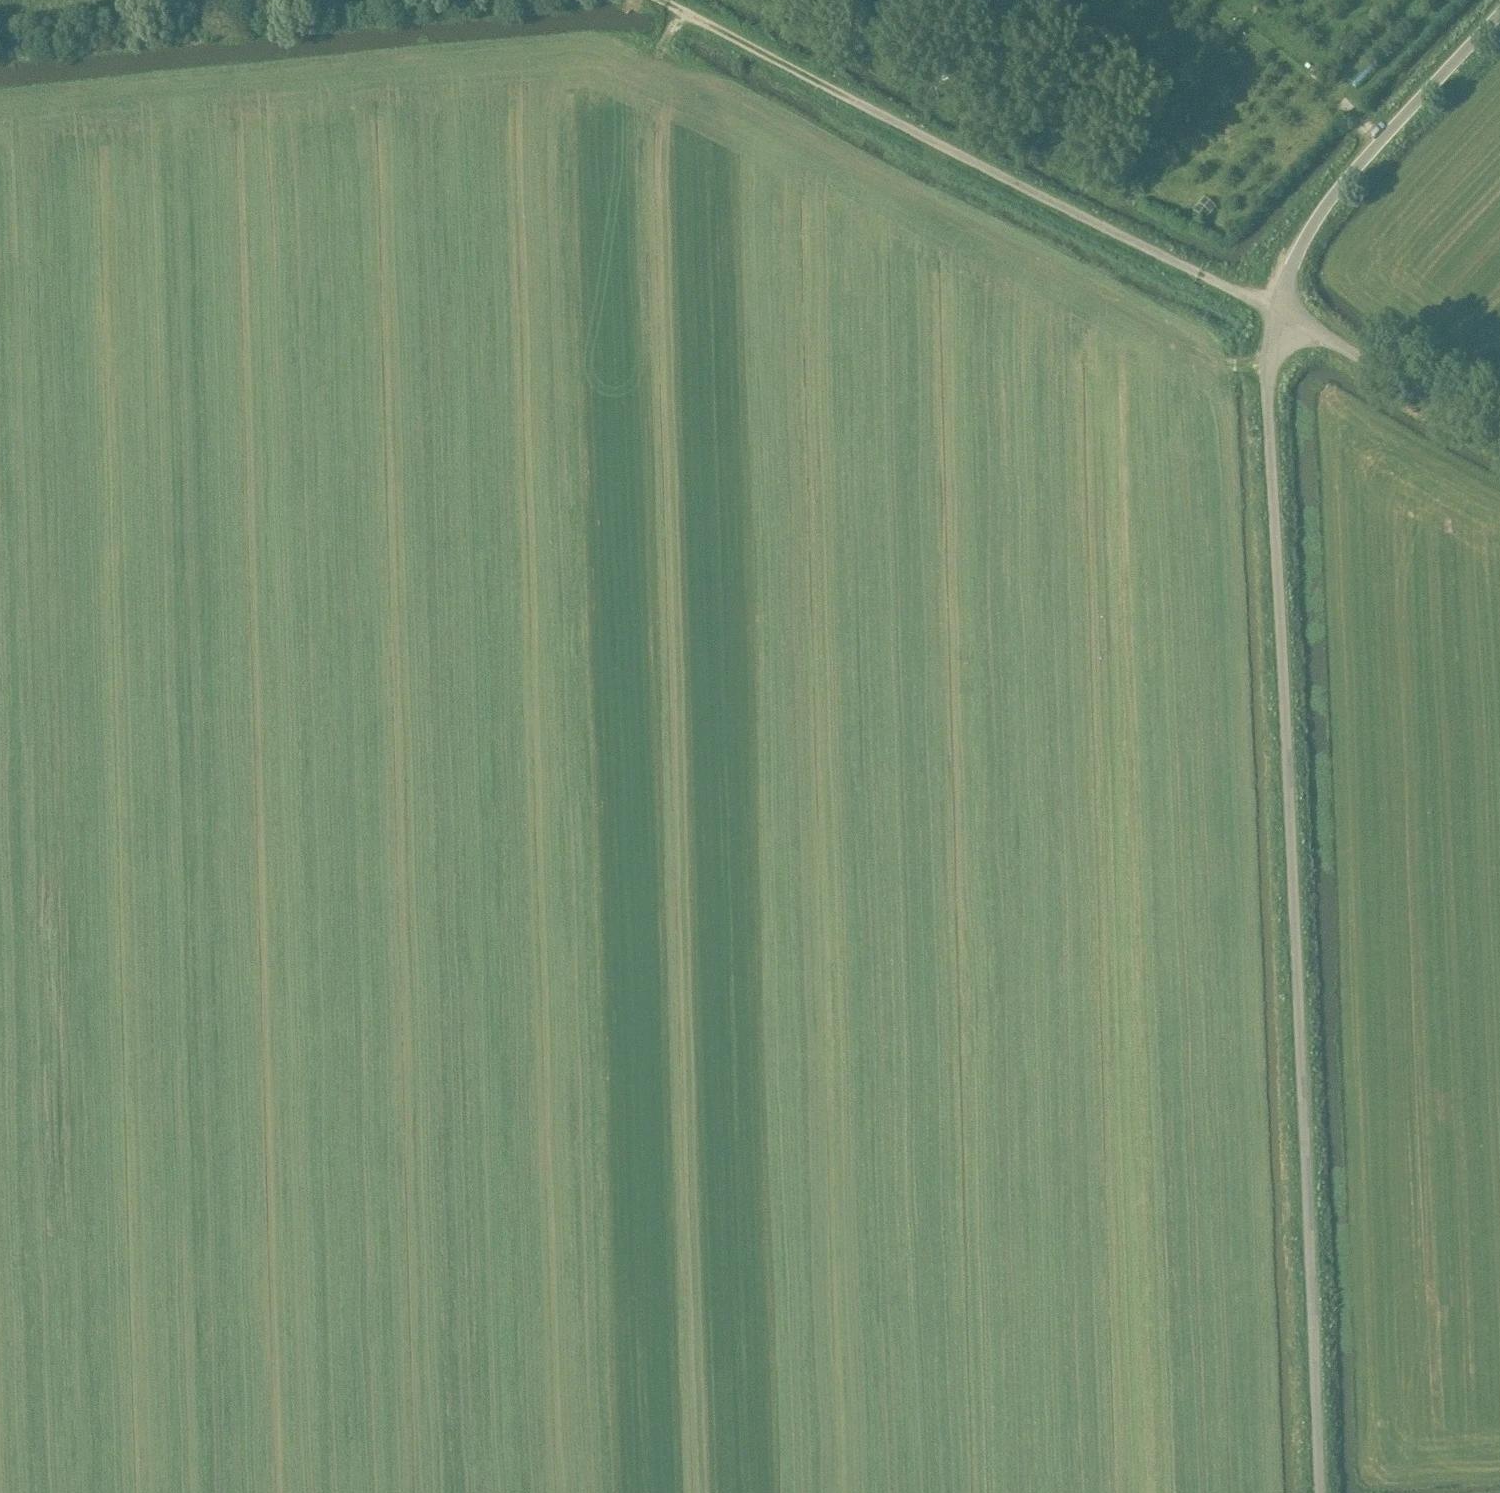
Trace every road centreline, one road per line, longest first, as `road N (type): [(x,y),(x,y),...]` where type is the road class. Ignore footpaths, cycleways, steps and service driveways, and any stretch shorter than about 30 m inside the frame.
road 1 (unclassified): [(1318,1492),(1266,385),(1283,312)]
road 2 (unclassified): [(1283,312),(656,3)]
road 3 (unclassified): [(1283,312),(1307,231),(1373,144),(1499,13)]
road 4 (unclassified): [(1499,429),(1283,312)]
road 5 (track): [(1203,0),(1379,138)]

